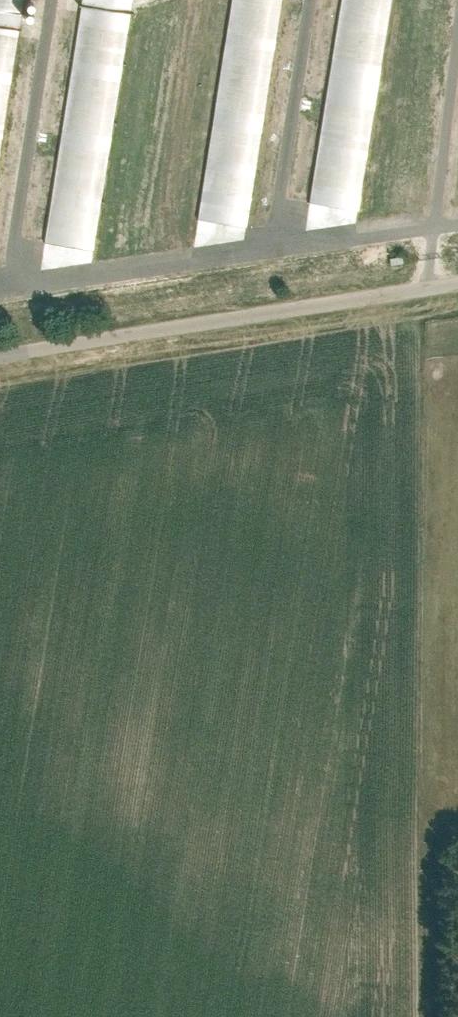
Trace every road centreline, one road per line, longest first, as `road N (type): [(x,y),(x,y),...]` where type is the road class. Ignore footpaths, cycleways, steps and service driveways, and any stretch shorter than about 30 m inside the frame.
road 1 (unclassified): [(0,356),(457,284)]

